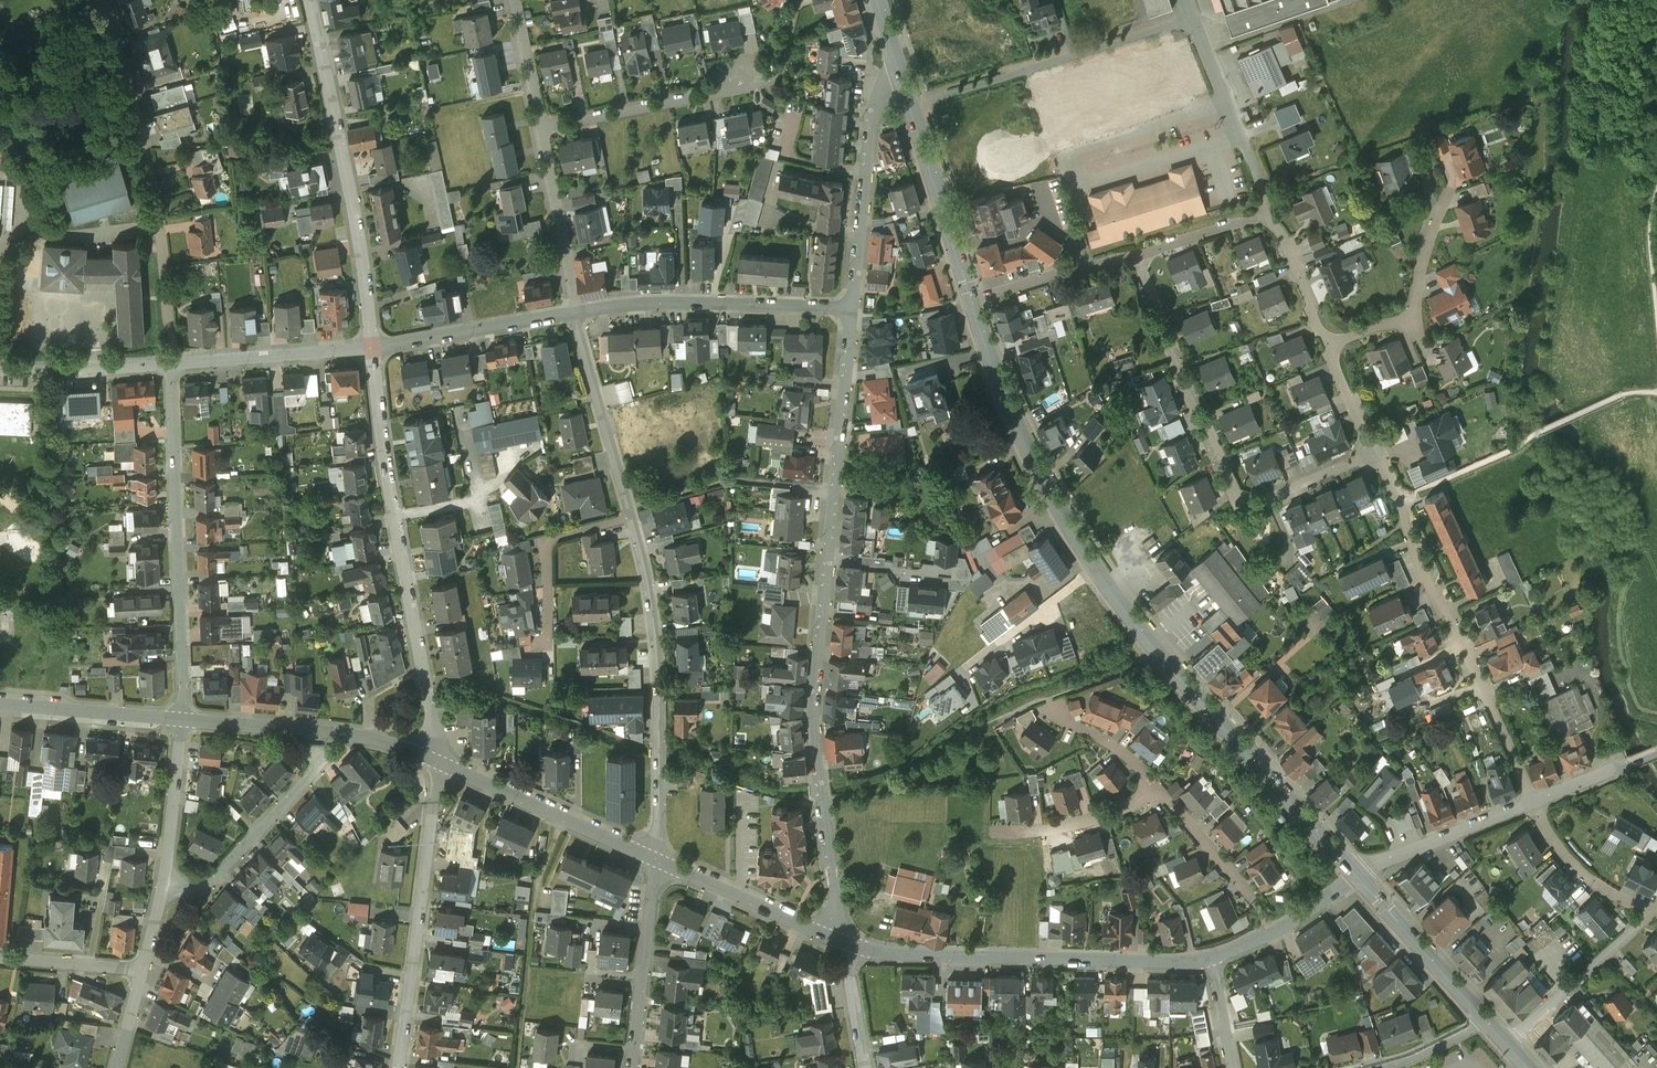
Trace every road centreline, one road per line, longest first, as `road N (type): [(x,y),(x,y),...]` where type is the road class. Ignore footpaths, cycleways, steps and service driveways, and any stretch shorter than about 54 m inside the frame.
road 1 (tertiary): [(975,298),(1027,445),(1105,580),(1357,875)]
road 2 (residential): [(850,306),(815,710),(845,940)]
road 3 (residential): [(659,855),(653,594),(576,310)]
road 4 (residential): [(442,756),(390,476),(375,345)]
road 5 (residential): [(1132,254),(1237,499),(1253,506),(1374,458)]
road 6 (residential): [(1374,458),(1535,800)]
road 7 (residential): [(102,0),(142,120),(159,206),(172,362)]
road 8 (residential): [(1212,958),(896,952),(845,940)]
road 9 (residential): [(172,362),(184,717)]
road 10 (residential): [(375,345),(314,0)]
road 11 (residential): [(400,1067),(442,756)]
road 12 (residential): [(911,104),(1190,16)]
road 13 (residential): [(576,310),(637,301),(850,306)]
road 14 (residential): [(442,756),(375,733),(184,717)]
road 15 (residential): [(900,69),(878,93),(850,306)]
road 16 (residential): [(659,855),(442,756)]
road 17 (residential): [(164,887),(213,881),(323,757)]
road 18 (residential): [(1190,16),(1271,215)]
road 19 (residential): [(635,1067),(659,855)]
road 20 (residential): [(540,131),(748,87)]
road 21 (residential): [(1441,197),(1407,320),(1332,346)]
road 22 (residential): [(845,940),(659,855)]
road 23 (tertiary): [(911,104),(975,298)]
road 24 (residential): [(375,345),(576,310)]
road 25 (residential): [(172,362),(375,345)]
road 26 (residential): [(1508,1038),(1655,911)]
road 27 (residential): [(1357,875),(1535,800)]
road 28 (tertiary): [(1357,875),(1485,1013)]
road 29 (residential): [(184,717),(0,700)]
road 30 (residential): [(1277,927),(1231,866),(1154,791)]
road 31 (residential): [(540,131),(576,310)]
road 32 (residential): [(0,364),(172,362)]
road 33 (residential): [(164,887),(184,717)]
road 34 (residential): [(1154,791),(1089,821),(991,832)]
road 35 (residential): [(1535,800),(1585,872),(1655,911)]
road 36 (residential): [(975,298),(1132,254)]
road 37 (residential): [(0,955),(144,969)]
road 38 (residential): [(1271,215),(1332,346)]
road 39 (residential): [(1132,254),(1271,215)]
road 40 (residential): [(513,0),(540,131)]
road 41 (residential): [(1535,800),(1656,753)]
road 42 (residential): [(868,1067),(845,940)]
road 43 (residential): [(1485,1013),(1425,1049),(1372,1067)]
road 44 (residential): [(1154,791),(1128,755),(1062,711)]

